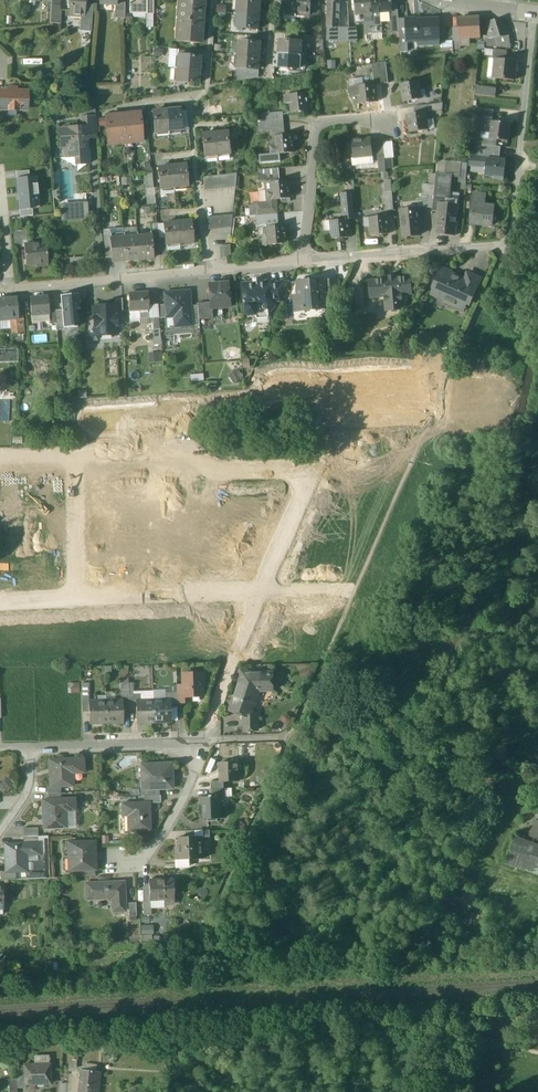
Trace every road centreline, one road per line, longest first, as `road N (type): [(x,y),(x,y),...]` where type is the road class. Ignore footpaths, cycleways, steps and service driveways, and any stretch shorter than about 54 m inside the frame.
road 1 (residential): [(301,262),(506,248),(534,13)]
road 2 (residential): [(74,454),(179,447),(214,472),(312,469),(259,593)]
road 3 (residential): [(301,262),(316,124),(391,124)]
road 4 (residential): [(0,289),(207,272)]
road 5 (residential): [(76,600),(259,593)]
road 6 (residential): [(189,96),(207,272)]
road 7 (residential): [(32,748),(203,742)]
road 8 (residential): [(203,742),(187,792),(150,852),(129,862)]
road 9 (residential): [(74,454),(76,600)]

